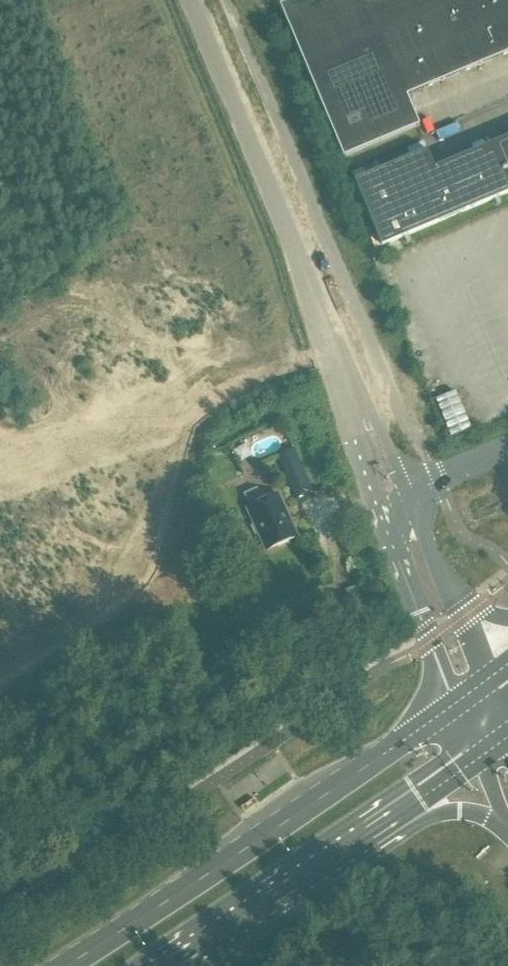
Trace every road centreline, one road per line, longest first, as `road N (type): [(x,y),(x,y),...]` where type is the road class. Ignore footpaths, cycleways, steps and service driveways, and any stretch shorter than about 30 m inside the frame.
road 1 (primary): [(457,703),(66,965)]
road 2 (primary): [(167,965),(401,812)]
road 3 (residential): [(410,502),(392,541),(457,703)]
road 4 (residential): [(462,616),(410,502)]

